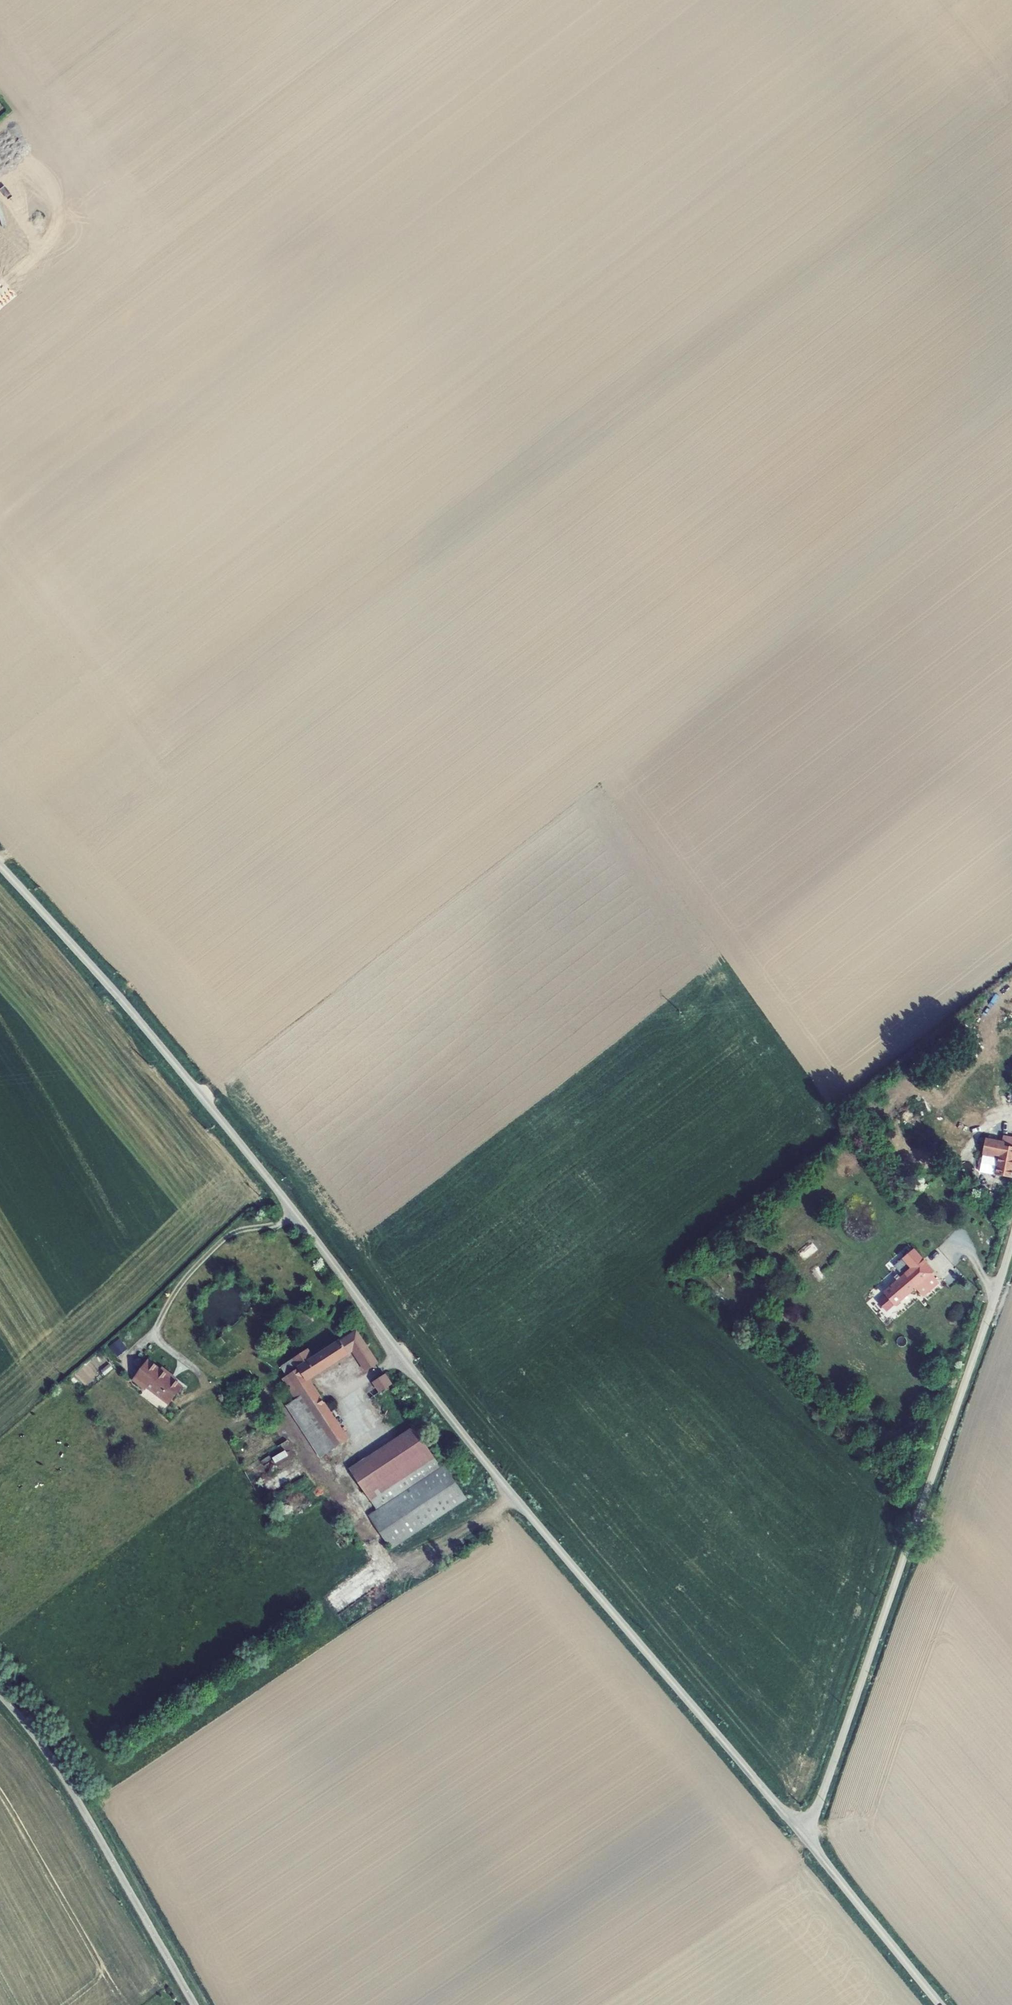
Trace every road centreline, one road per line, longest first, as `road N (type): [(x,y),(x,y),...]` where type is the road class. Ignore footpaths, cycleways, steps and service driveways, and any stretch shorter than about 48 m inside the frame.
road 1 (tertiary): [(0,866),(157,1042),(474,1446),(801,1830)]
road 2 (unclassified): [(801,1830),(821,1797),(1011,1241)]
road 3 (unclassified): [(0,1691),(60,1770),(195,2004)]
road 4 (tertiary): [(801,1830),(942,2004)]

